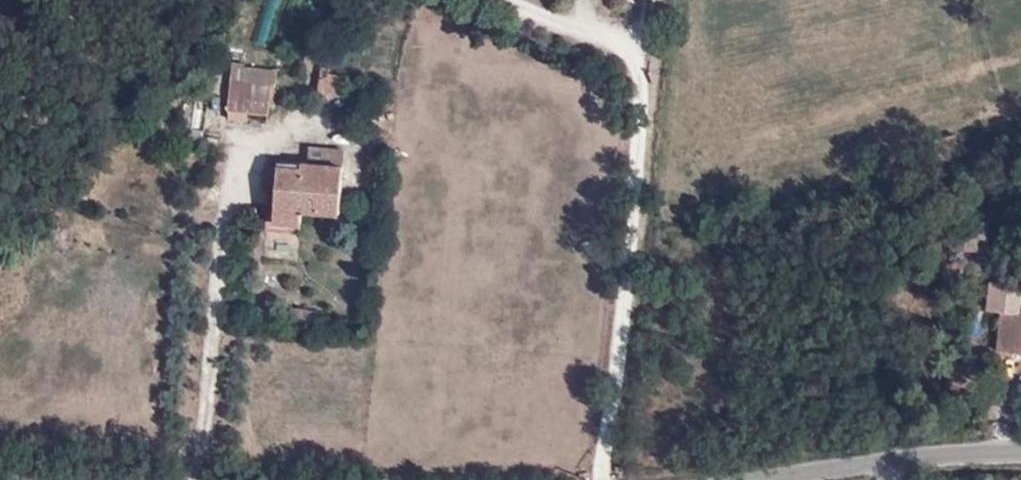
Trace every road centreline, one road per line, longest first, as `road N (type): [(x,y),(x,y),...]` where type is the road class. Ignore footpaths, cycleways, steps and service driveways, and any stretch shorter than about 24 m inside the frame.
road 1 (unclassified): [(1020,450),(763,479)]

